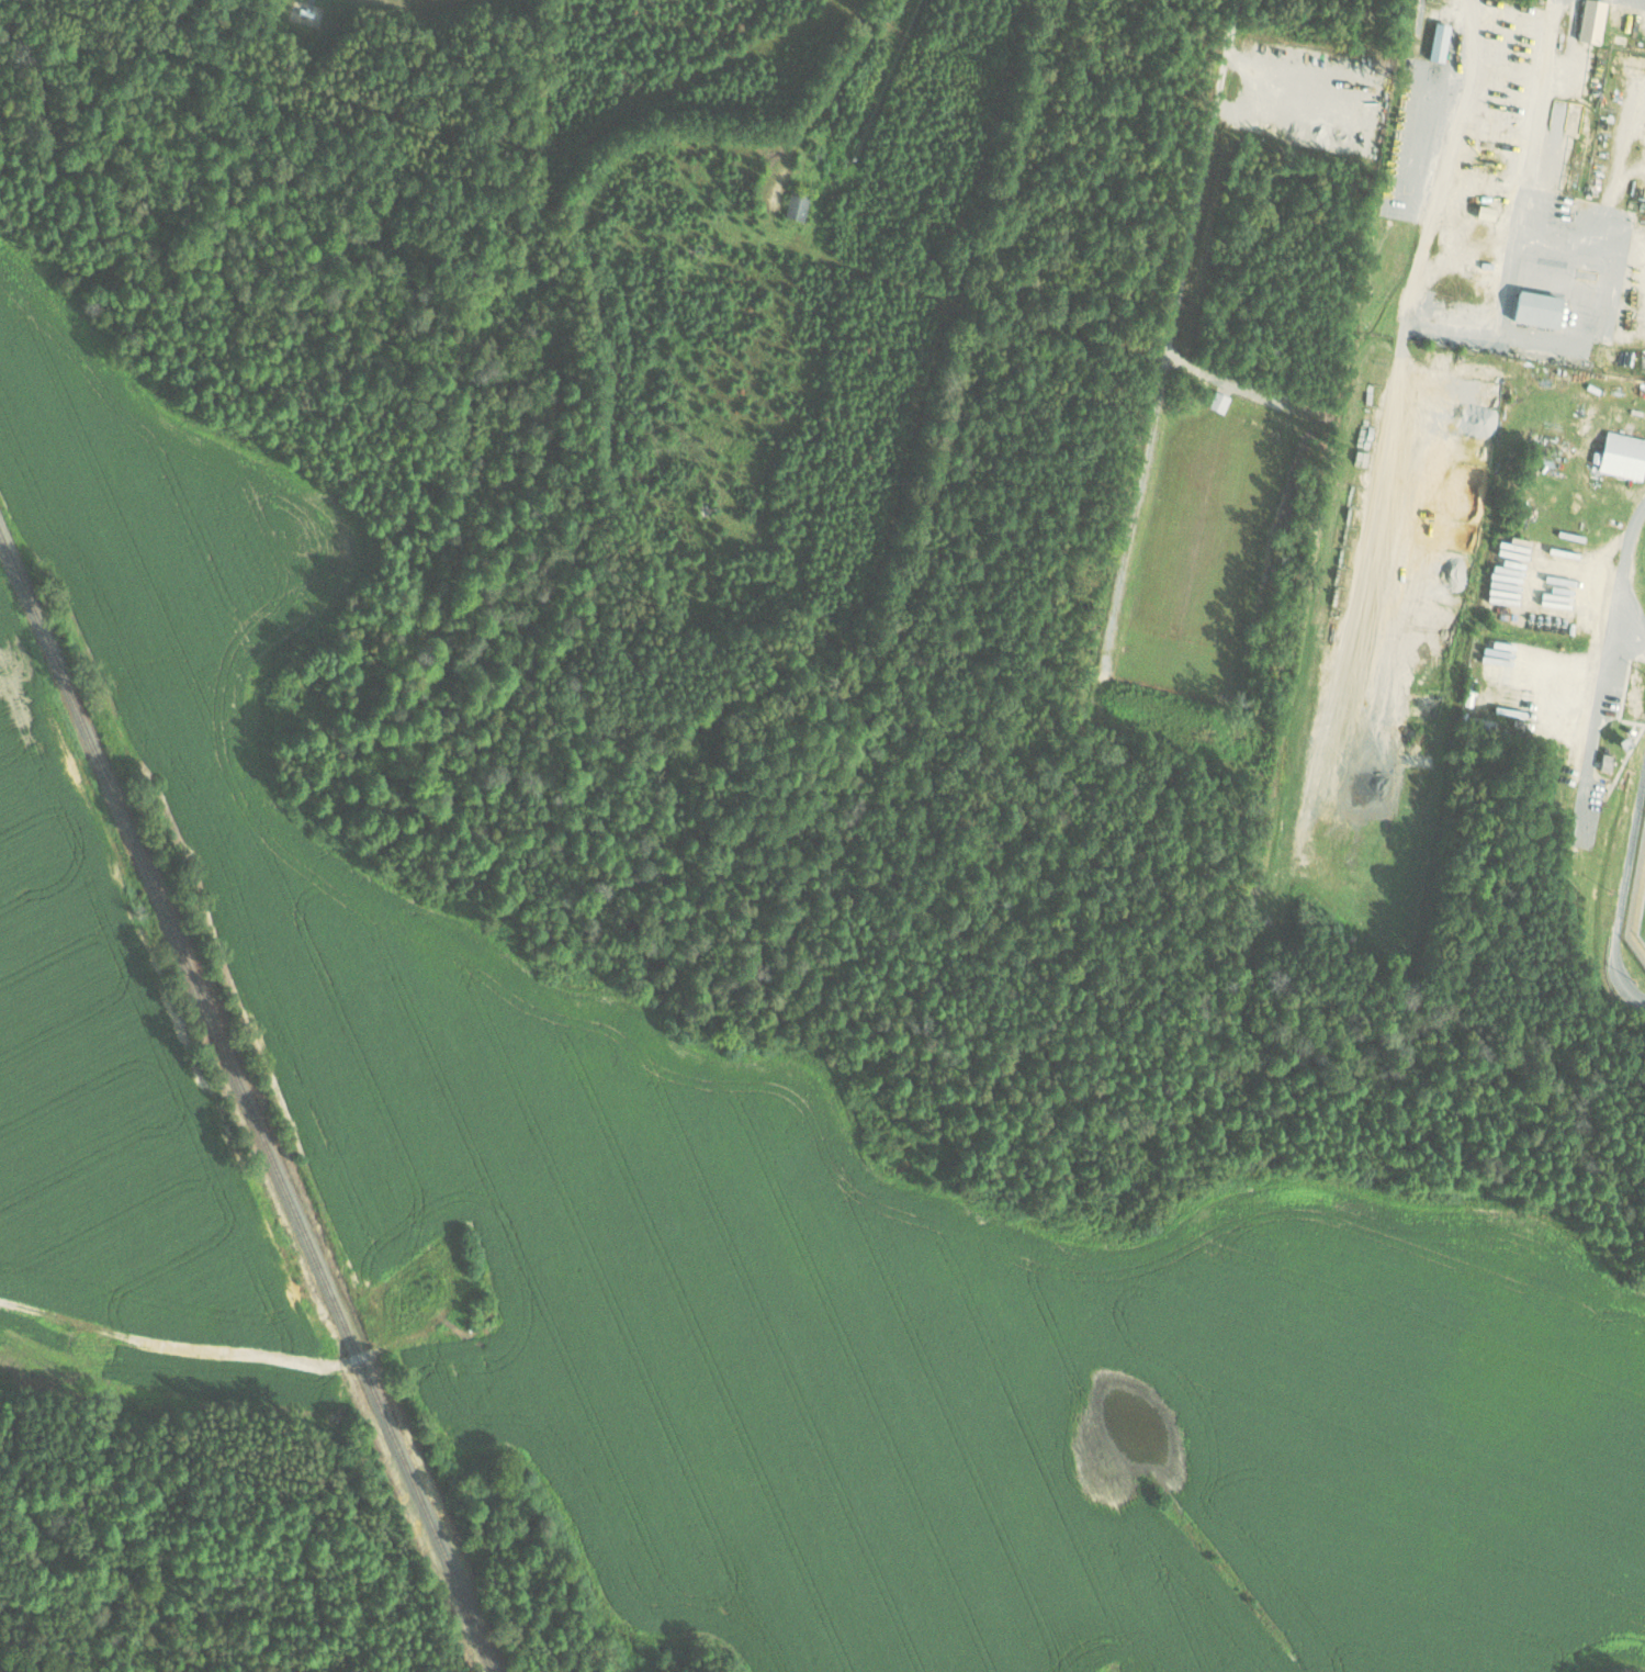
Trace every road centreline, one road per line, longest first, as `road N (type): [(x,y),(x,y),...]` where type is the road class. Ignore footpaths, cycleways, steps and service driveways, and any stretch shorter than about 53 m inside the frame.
road 1 (track): [(392,1343),(336,1362),(169,1345),(0,1300)]

